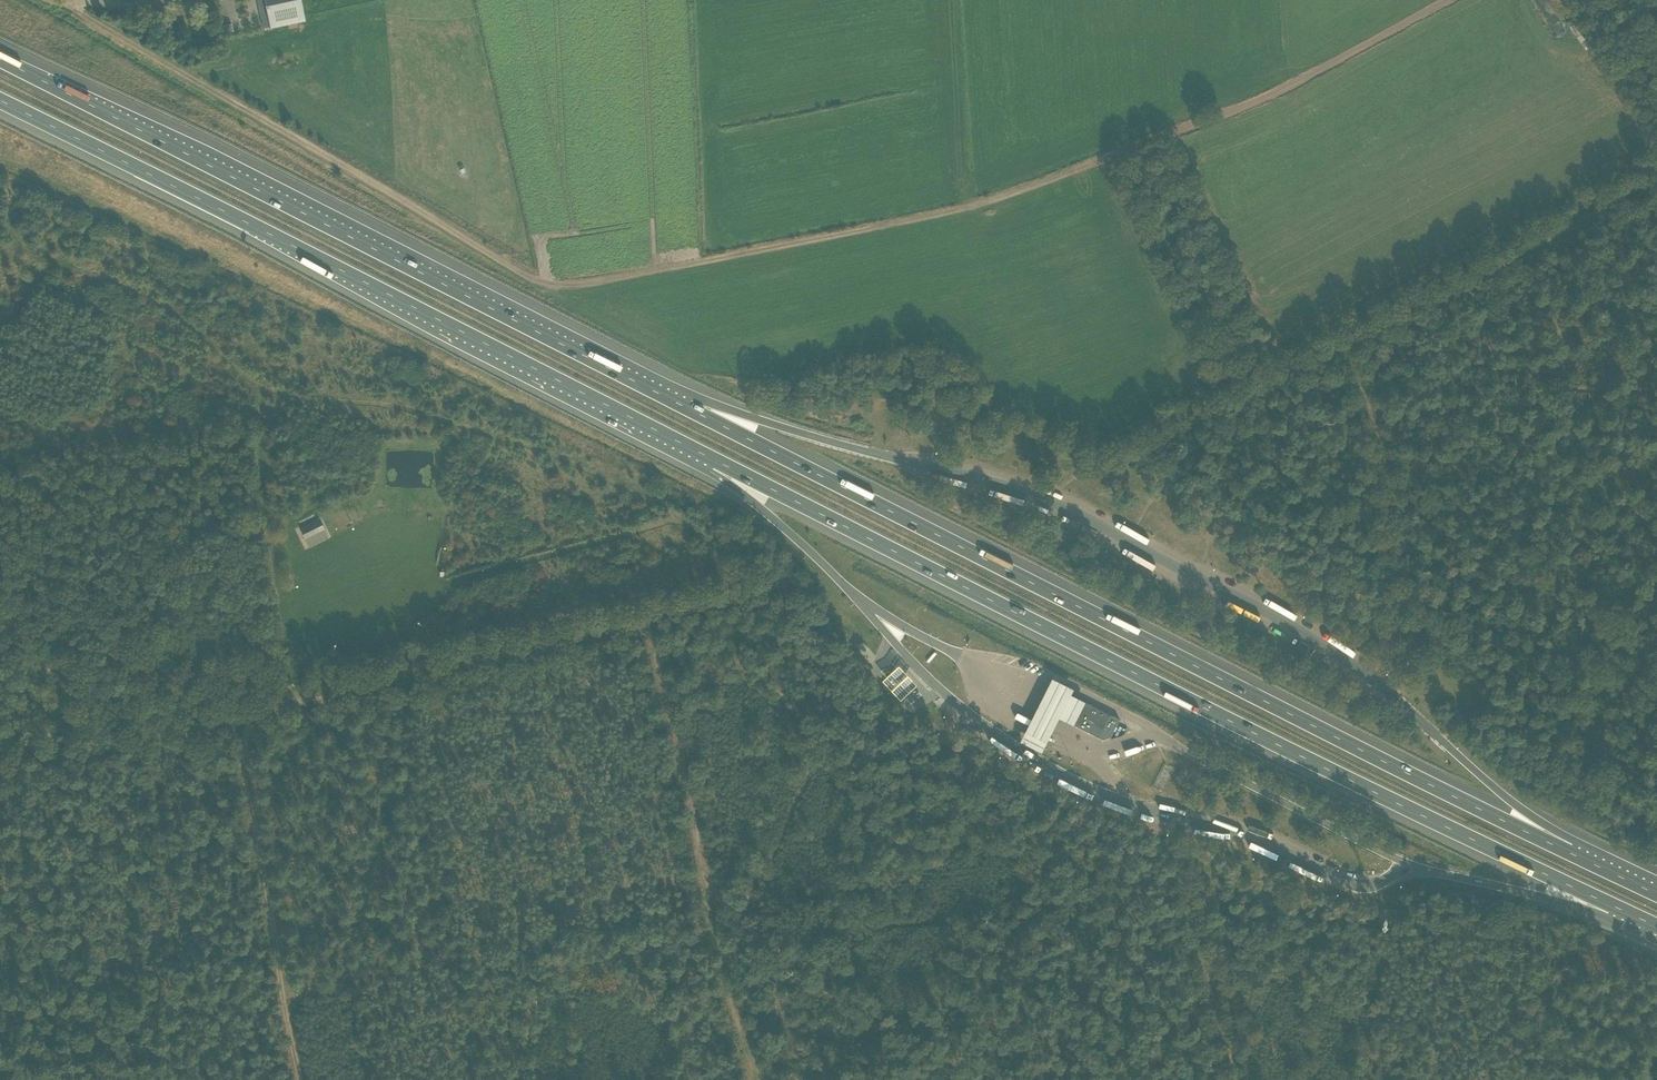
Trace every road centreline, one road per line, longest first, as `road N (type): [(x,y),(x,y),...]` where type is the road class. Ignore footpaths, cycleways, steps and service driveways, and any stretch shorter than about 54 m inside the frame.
road 1 (track): [(68,6),(517,269),(560,283),(959,209),(1133,150)]
road 2 (motorway): [(715,460),(1613,906)]
road 3 (motorway): [(1569,852),(694,411)]
road 4 (motorway): [(0,99),(715,460)]
road 5 (motorway): [(694,411),(0,58)]
road 6 (track): [(1133,150),(1277,92),(1452,0)]
road 7 (motorway): [(1569,852),(1351,662)]
road 8 (motorway): [(896,459),(788,427),(694,411)]
road 9 (motorway): [(715,460),(865,603)]
road 10 (motorway): [(1425,867),(1613,906)]
road 11 (track): [(707,903),(753,1079)]

